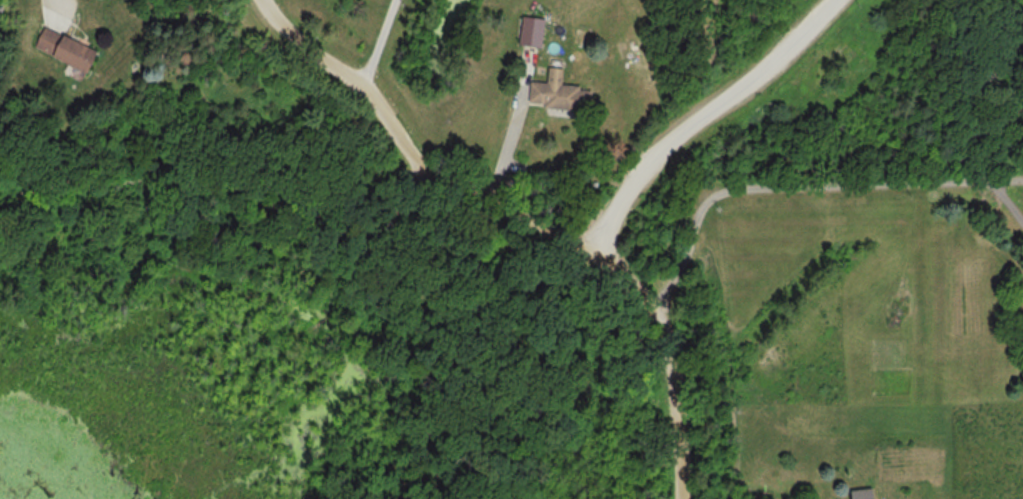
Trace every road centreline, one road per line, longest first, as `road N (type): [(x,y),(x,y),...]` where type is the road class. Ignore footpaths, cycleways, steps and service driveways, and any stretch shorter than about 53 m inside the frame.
road 1 (residential): [(657,312),(597,253),(488,196),(419,147),(369,79),(295,32),(266,0)]
road 2 (track): [(0,195),(77,180),(488,196)]
road 3 (residential): [(1022,179),(729,190),(710,203),(657,312)]
road 4 (residential): [(597,253),(631,181),(669,136),(836,0)]
road 5 (residential): [(657,312),(679,405),(683,498)]

